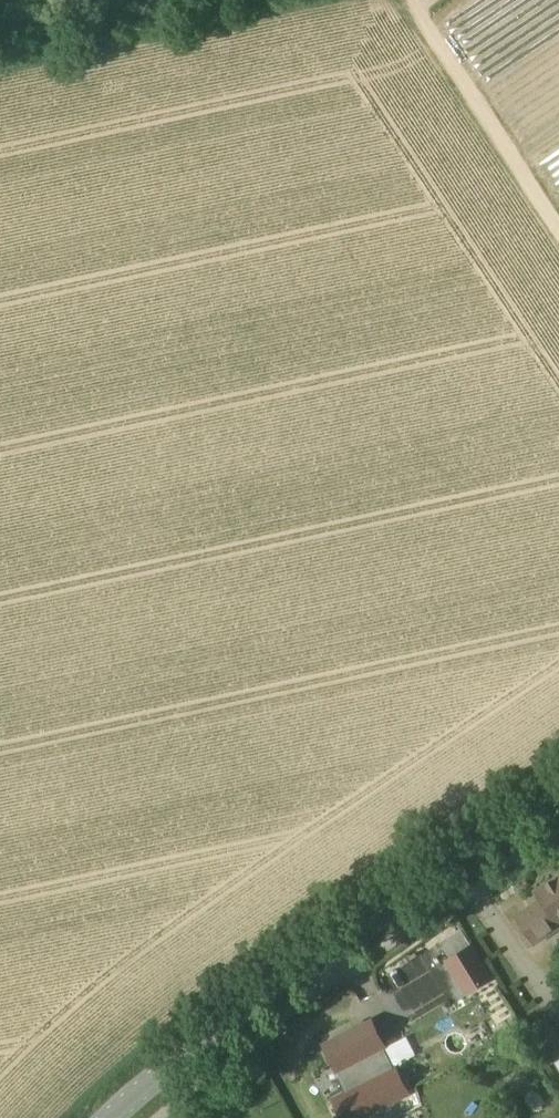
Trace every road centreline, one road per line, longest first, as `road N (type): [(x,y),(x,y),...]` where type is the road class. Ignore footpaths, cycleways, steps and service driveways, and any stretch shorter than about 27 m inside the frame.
road 1 (tertiary): [(558,797),(326,950),(157,1074),(111,1117)]
road 2 (track): [(558,225),(412,0)]

